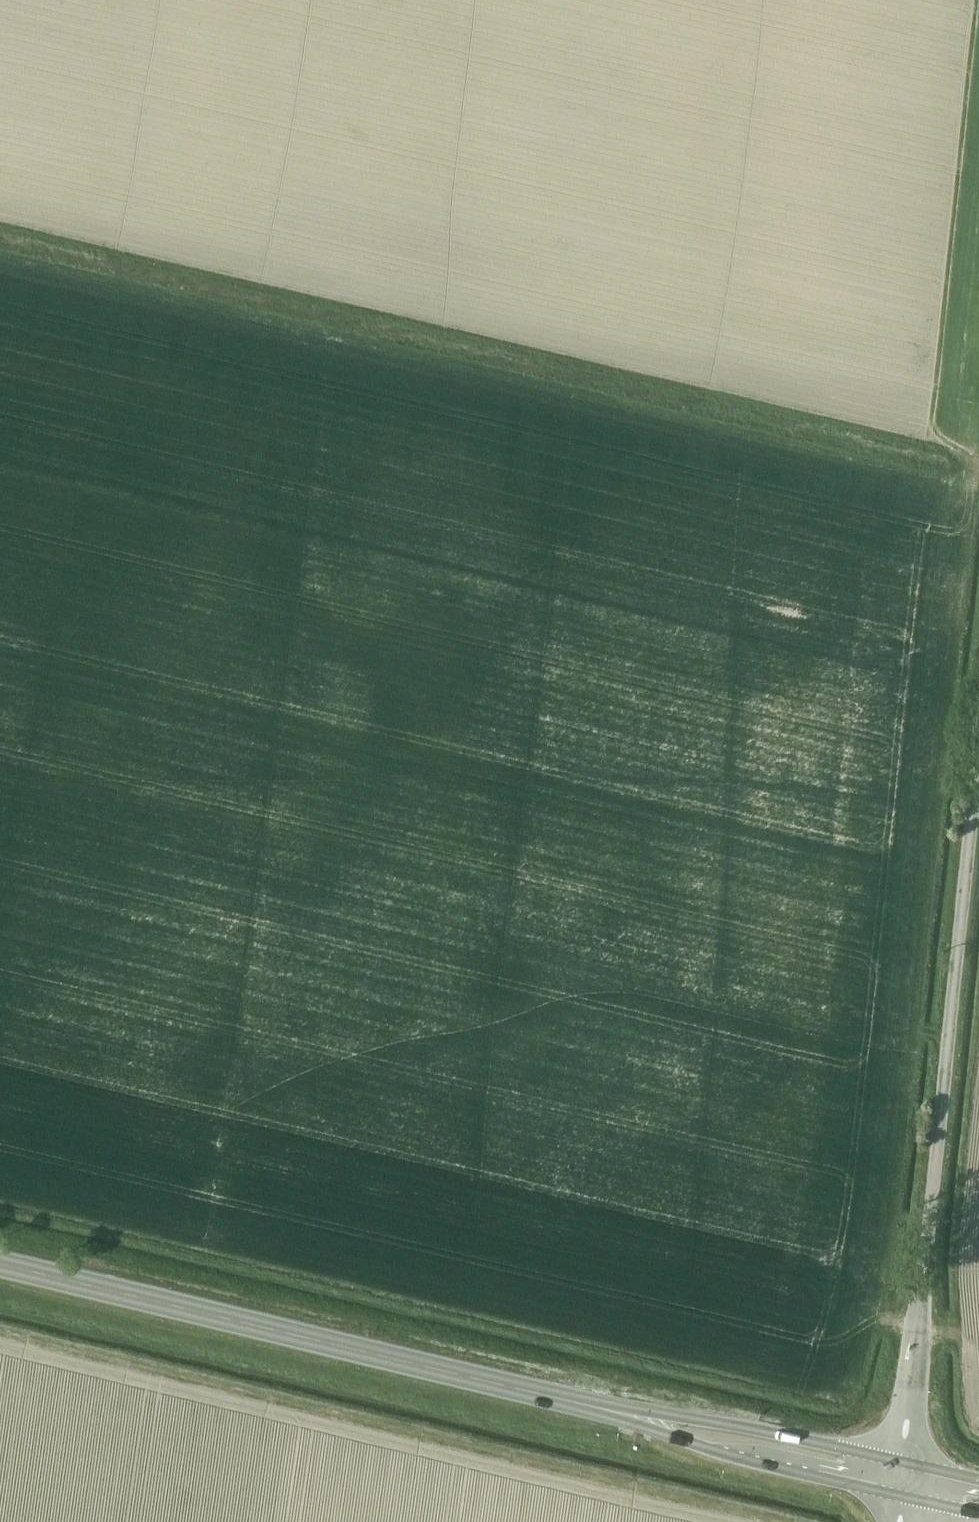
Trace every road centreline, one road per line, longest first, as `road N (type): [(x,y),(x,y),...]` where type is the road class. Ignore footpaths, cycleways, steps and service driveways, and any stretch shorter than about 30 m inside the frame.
road 1 (primary): [(903,1476),(0,1262)]
road 2 (unclassified): [(903,1476),(978,756)]

